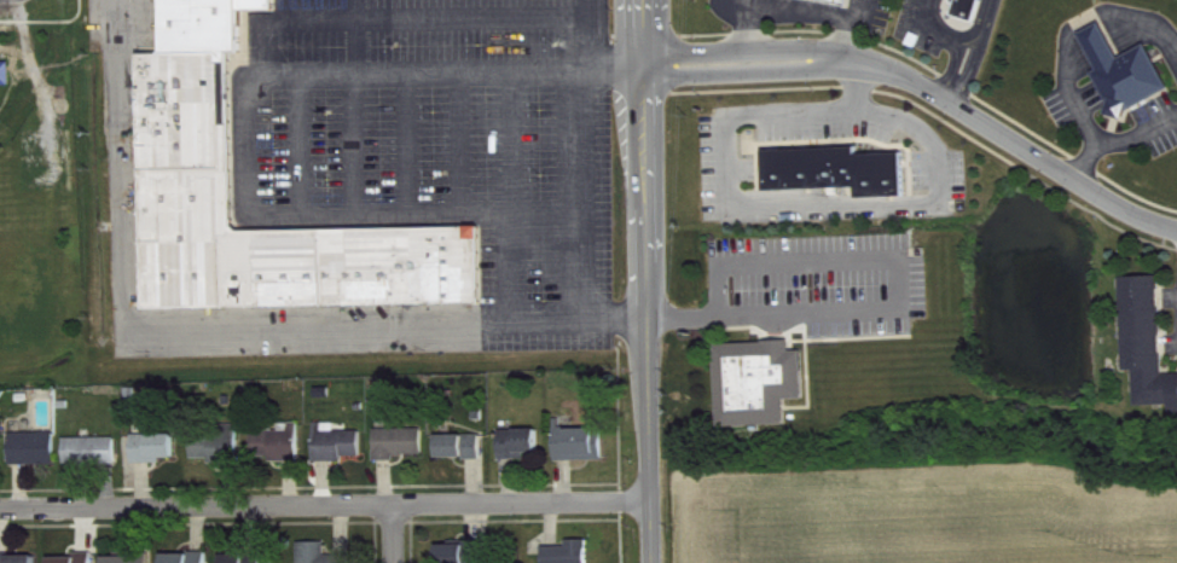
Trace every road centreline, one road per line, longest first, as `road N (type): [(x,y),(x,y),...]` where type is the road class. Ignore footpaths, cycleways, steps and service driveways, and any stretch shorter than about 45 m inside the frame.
road 1 (residential): [(0,509),(655,504)]
road 2 (residential): [(645,80),(857,63),(946,98),(1120,210),(1176,230)]
road 3 (secondary): [(644,0),(656,562)]

